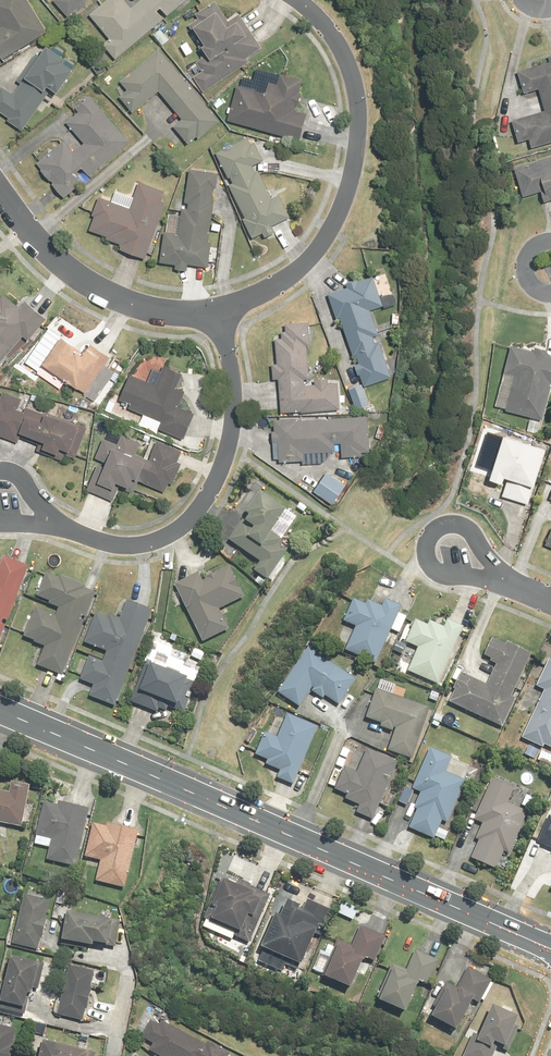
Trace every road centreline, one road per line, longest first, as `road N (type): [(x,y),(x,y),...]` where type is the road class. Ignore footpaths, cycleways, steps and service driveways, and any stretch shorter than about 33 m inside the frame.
road 1 (tertiary): [(0,702),(550,948)]
road 2 (residential): [(217,318),(304,264),(336,221),(350,176),(360,114),(348,70),(332,32),(298,0)]
road 3 (residential): [(217,318),(233,422),(206,500),(163,537),(134,545),(57,524)]
road 4 (residential): [(0,195),(75,273),(128,301),(217,318)]
road 5 (residential): [(505,582),(436,572),(424,559),(426,536),(455,524),(483,557)]

